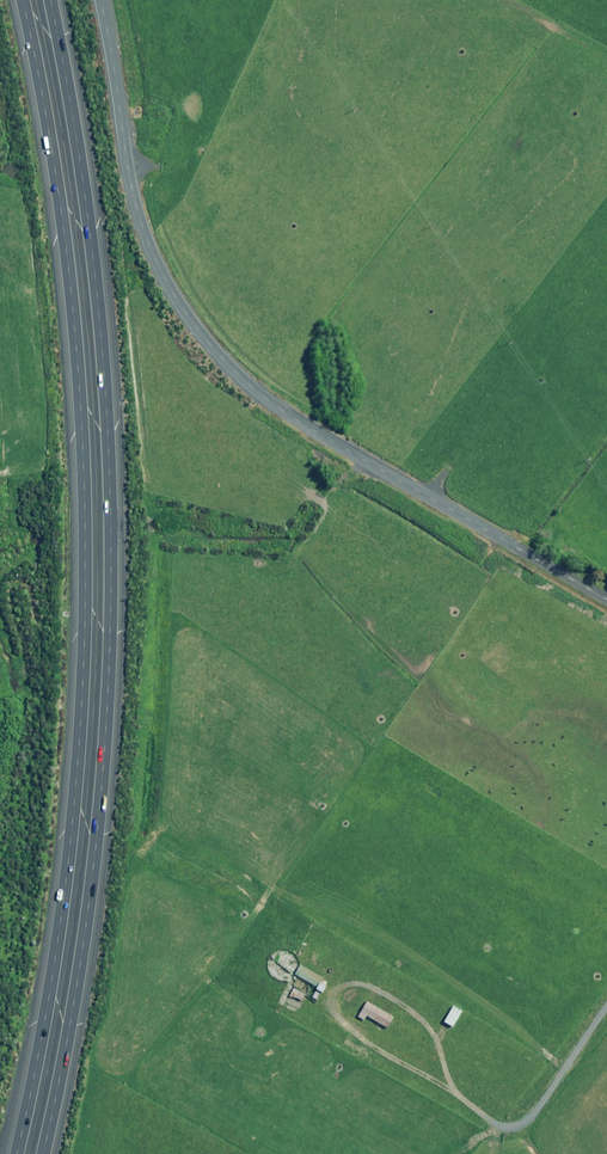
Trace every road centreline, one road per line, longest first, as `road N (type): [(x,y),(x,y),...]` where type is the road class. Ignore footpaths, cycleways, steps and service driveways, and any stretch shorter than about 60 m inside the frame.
road 1 (motorway): [(18,1153),(67,876),(85,565),(71,293),(23,0)]
road 2 (motorway): [(50,0),(96,274),(110,570),(92,881),(43,1153)]
road 3 (unclassified): [(318,432),(233,368),(163,274),(131,182),(100,0)]
road 4 (unclassified): [(318,432),(606,601)]

